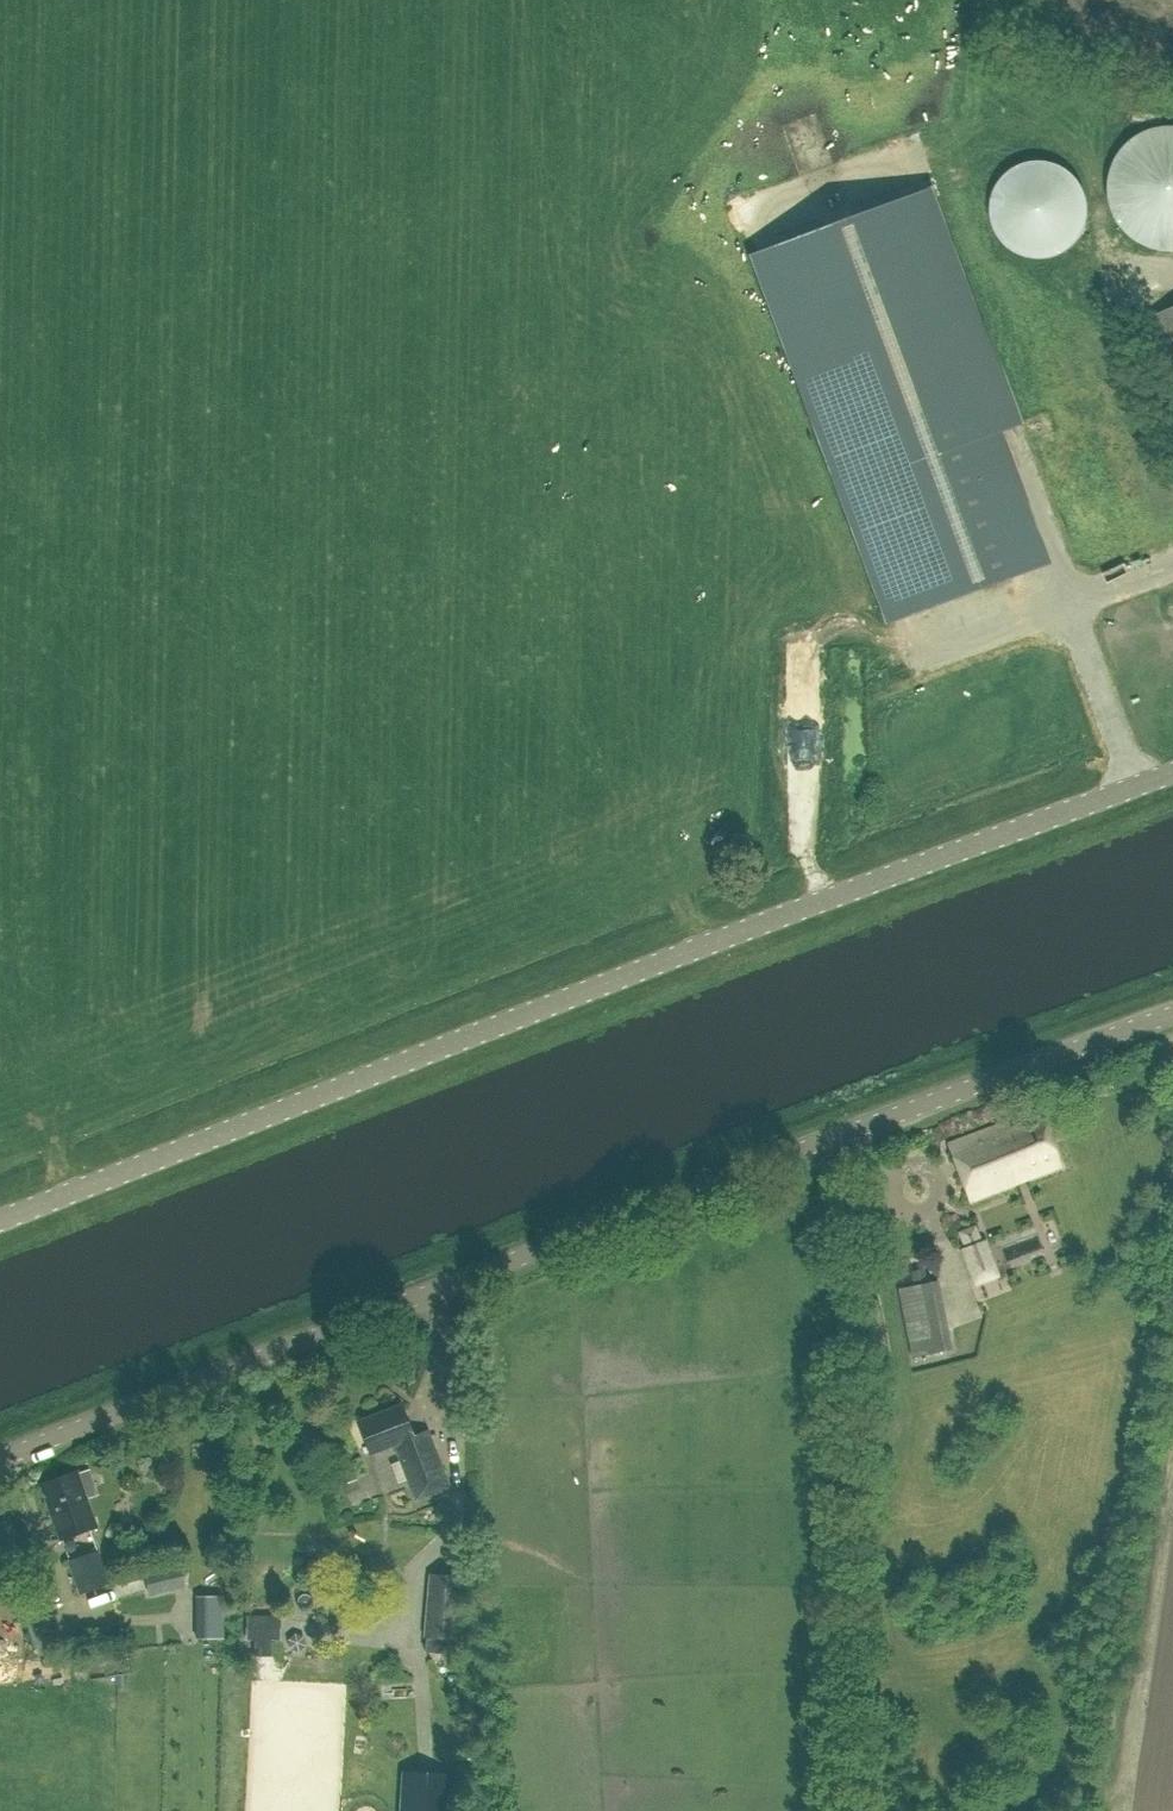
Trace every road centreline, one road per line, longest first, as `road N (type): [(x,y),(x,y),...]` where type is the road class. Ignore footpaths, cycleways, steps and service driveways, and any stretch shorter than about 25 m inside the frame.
road 1 (tertiary): [(1172,774),(0,1222)]
road 2 (tertiary): [(0,1460),(1172,1013)]

